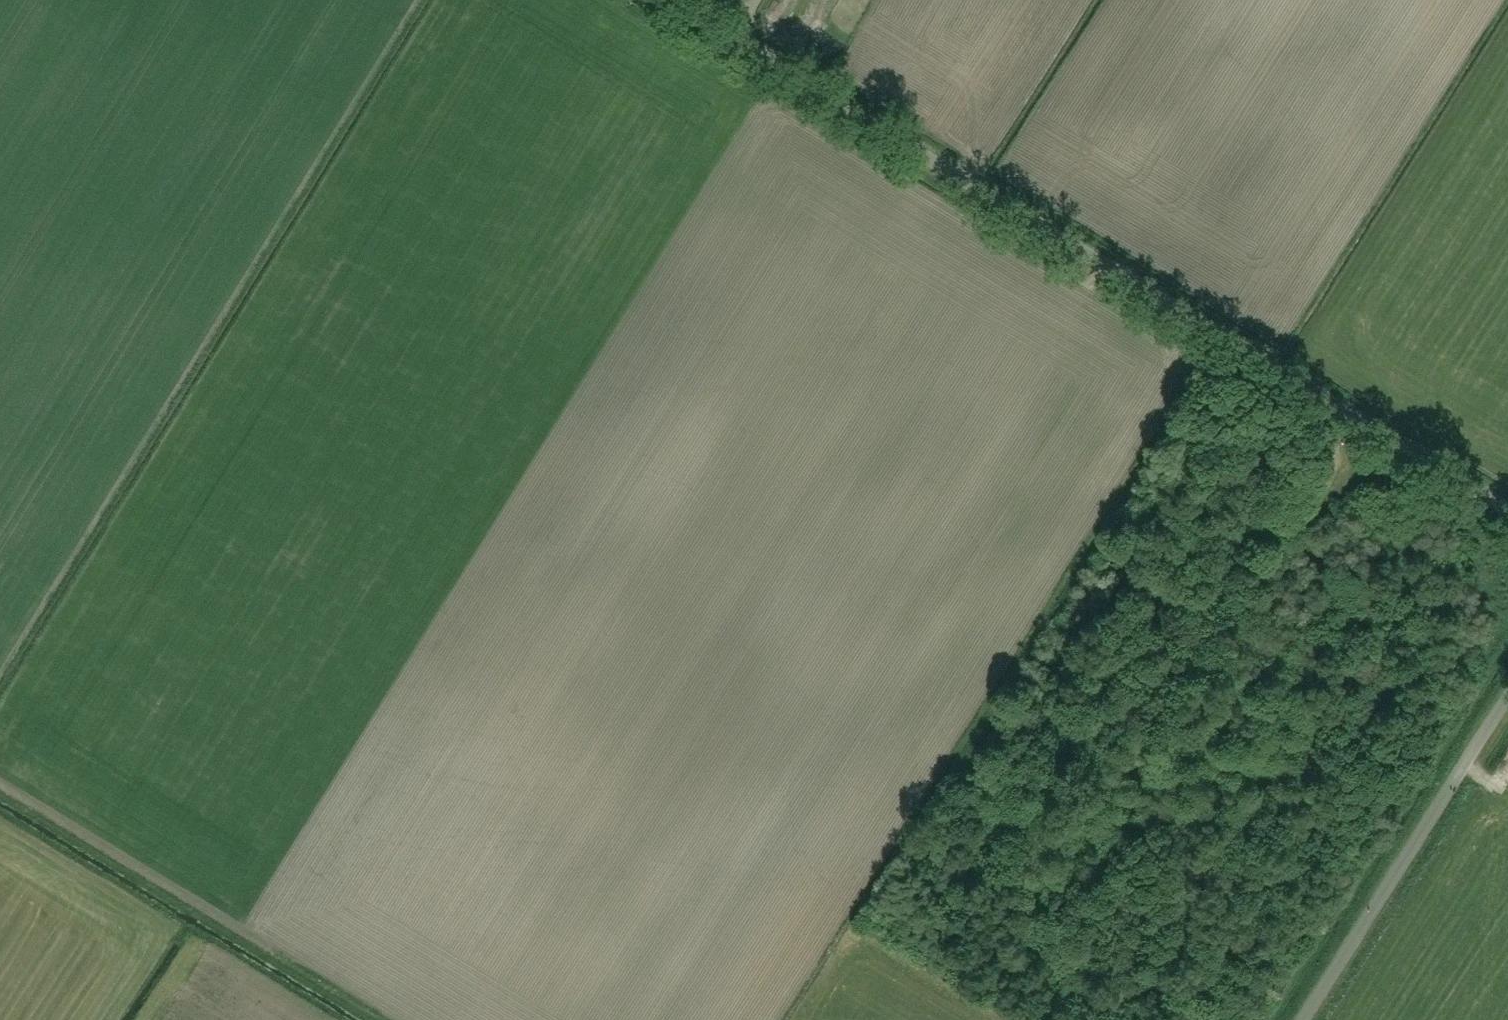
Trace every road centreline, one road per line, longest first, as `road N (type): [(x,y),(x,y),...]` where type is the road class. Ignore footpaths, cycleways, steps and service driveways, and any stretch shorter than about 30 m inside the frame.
road 1 (unclassified): [(1507,509),(670,0)]
road 2 (unclassified): [(1304,1019),(1507,695)]

